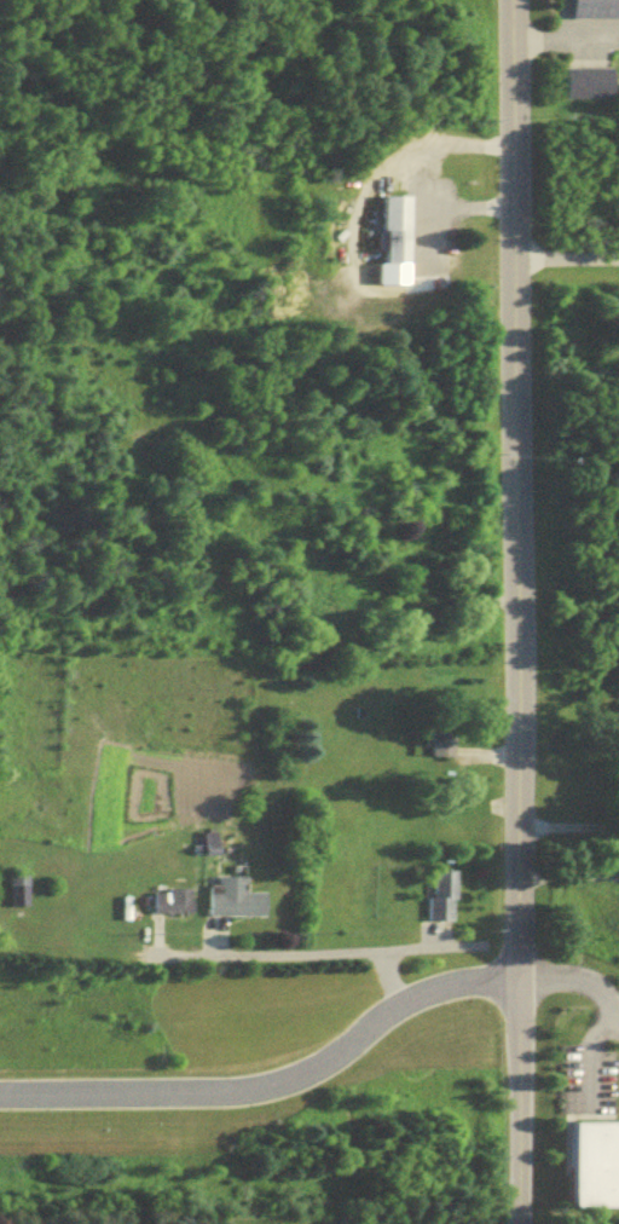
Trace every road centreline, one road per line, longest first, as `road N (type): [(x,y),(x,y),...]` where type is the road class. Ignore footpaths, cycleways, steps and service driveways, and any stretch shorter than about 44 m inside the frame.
road 1 (residential): [(517,1223),(512,0)]
road 2 (residential): [(0,1100),(243,1098),(326,1067),(429,997),(520,987)]
road 3 (residential): [(0,527),(56,566),(75,570),(358,571)]
road 4 (residential): [(24,539),(111,330)]

